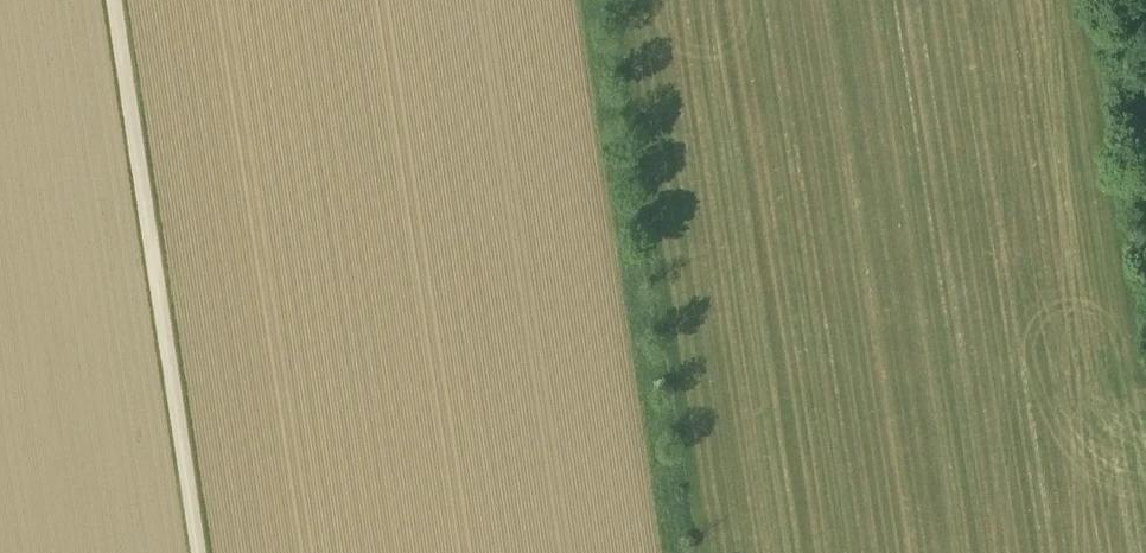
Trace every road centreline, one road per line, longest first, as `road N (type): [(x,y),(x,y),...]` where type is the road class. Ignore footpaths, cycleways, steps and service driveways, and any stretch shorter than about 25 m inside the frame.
road 1 (unclassified): [(207,552),(121,0)]

